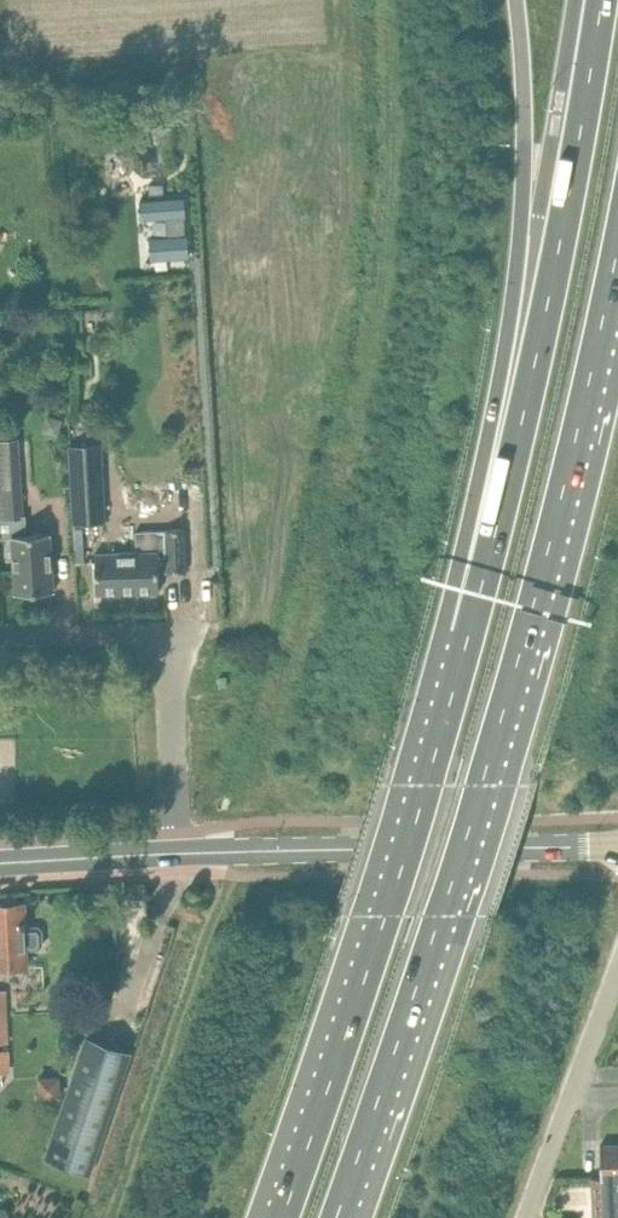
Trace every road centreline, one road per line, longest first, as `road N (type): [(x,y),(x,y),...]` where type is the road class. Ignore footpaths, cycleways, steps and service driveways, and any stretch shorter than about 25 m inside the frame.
road 1 (trunk): [(334,1217),(484,783),(617,250)]
road 2 (trunk): [(601,0),(565,217),(453,695)]
road 3 (trunk): [(516,0),(526,137),(520,269),(474,493),(453,695)]
road 4 (trunk): [(453,695),(281,1217)]
road 5 (tertiary): [(180,855),(617,845)]
road 6 (residential): [(180,855),(167,667),(154,644),(121,635),(0,638)]
road 7 (unclassified): [(527,1217),(617,968)]
road 8 (tertiary): [(0,864),(180,855)]

